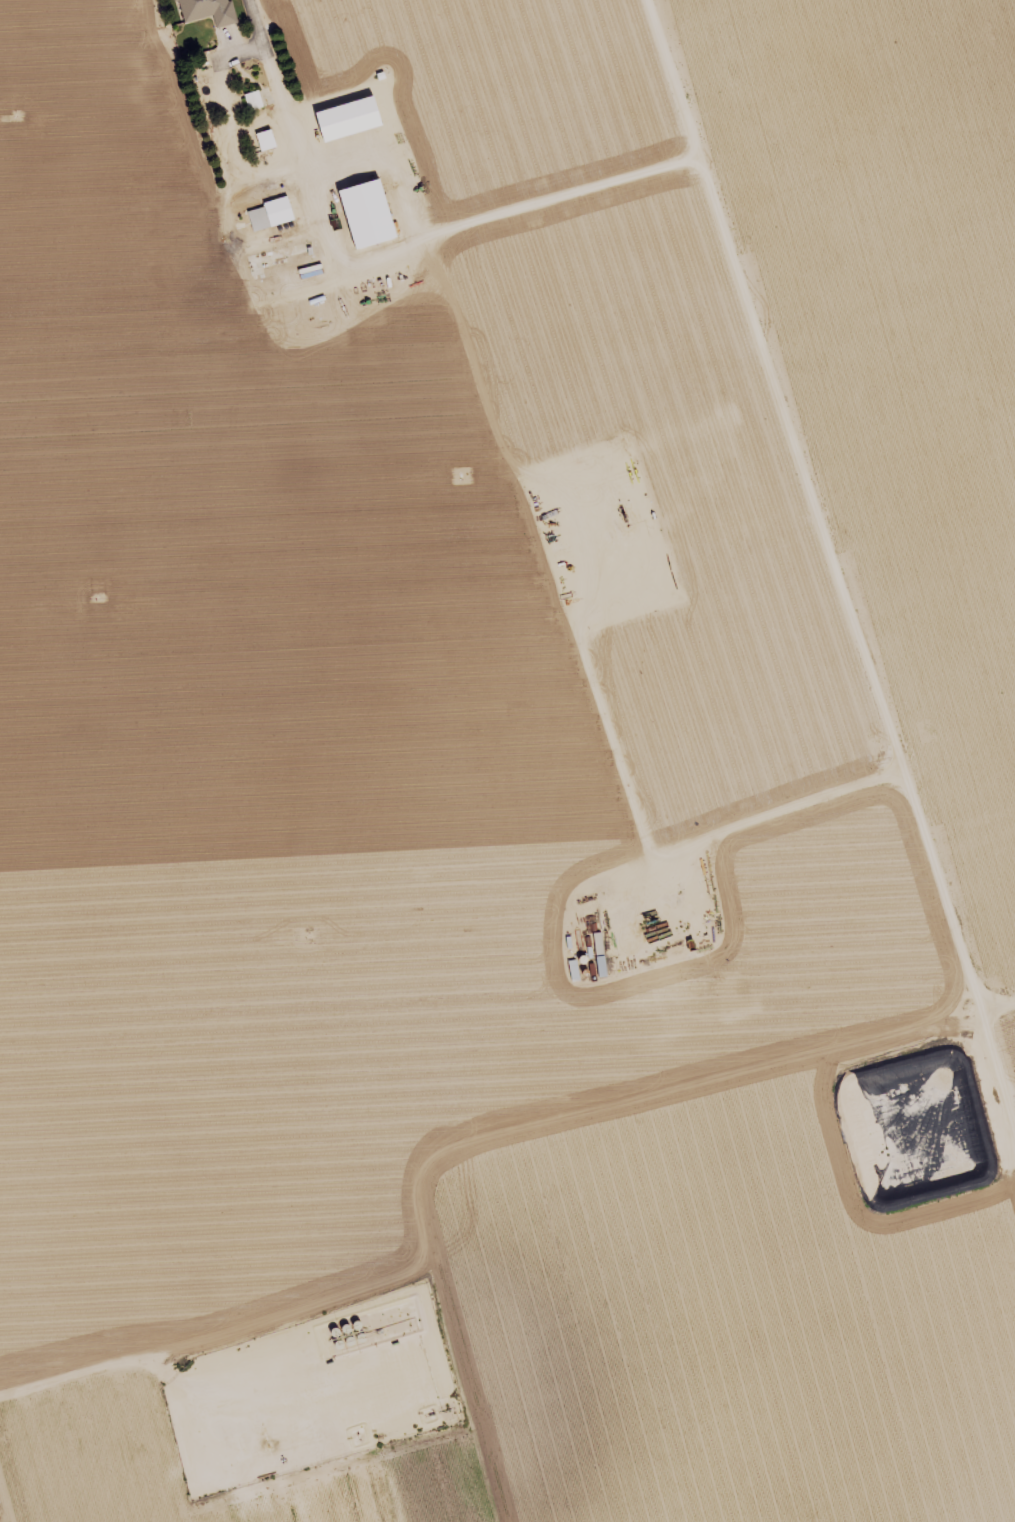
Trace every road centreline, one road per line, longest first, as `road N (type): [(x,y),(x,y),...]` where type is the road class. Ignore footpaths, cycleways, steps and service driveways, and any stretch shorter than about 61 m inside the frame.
road 1 (track): [(674,1521),(796,1413),(1014,1274)]

